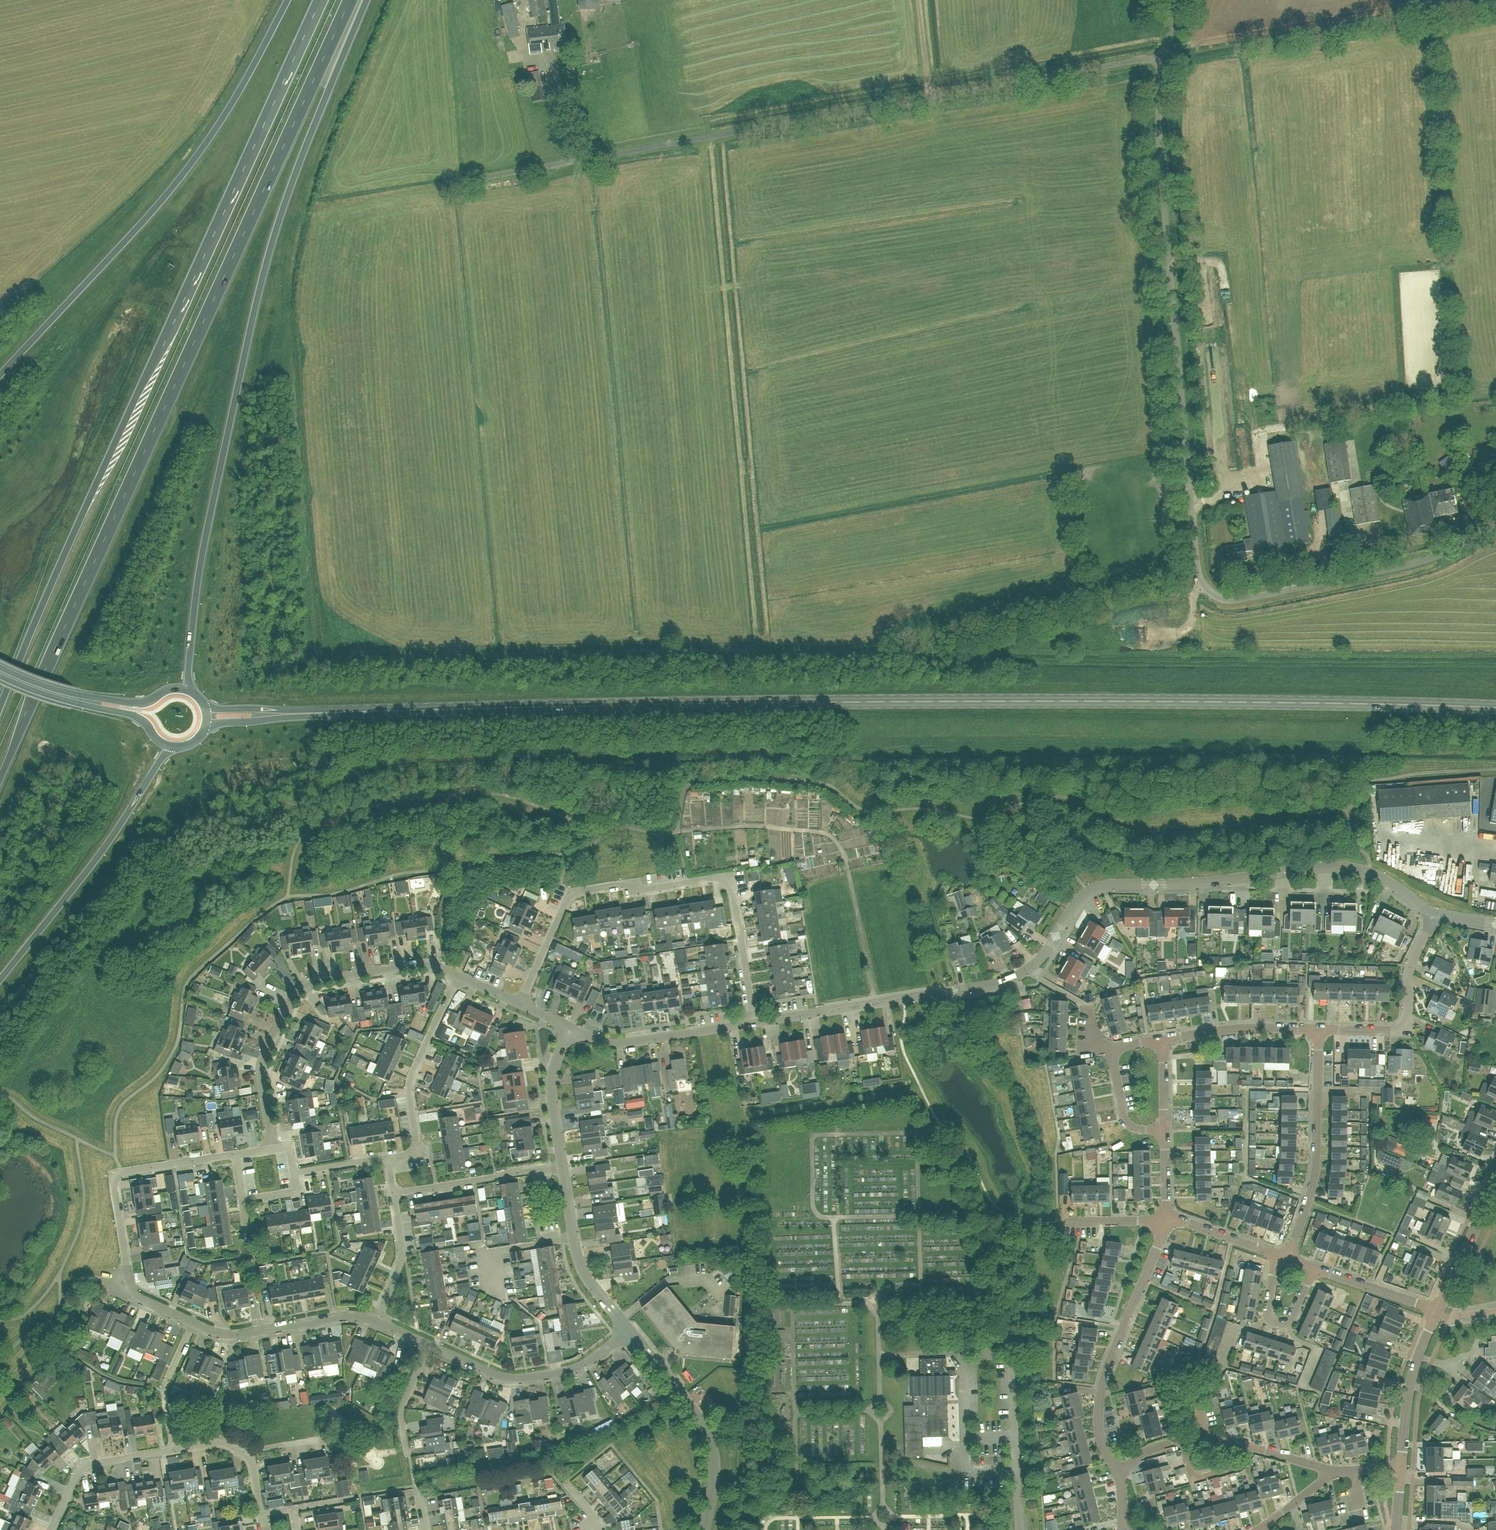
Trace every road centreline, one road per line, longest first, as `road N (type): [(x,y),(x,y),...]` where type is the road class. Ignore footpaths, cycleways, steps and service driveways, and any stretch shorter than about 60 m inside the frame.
road 1 (primary): [(1495,706),(1143,699),(291,715)]
road 2 (trunk): [(0,773),(350,0)]
road 3 (unclassified): [(1495,521),(1437,556),(1386,572),(1228,599),(1212,591),(1195,560),(1164,227),(1161,56)]
road 4 (trunk): [(320,0),(0,707)]
road 5 (trunk): [(193,693),(198,576),(267,261),(366,0)]
road 6 (unclassified): [(454,182),(1161,56)]
road 7 (trunk): [(287,0),(205,145),(0,375)]
road 8 (unclassified): [(1030,970),(1097,885),(1369,871),(1435,918)]
road 9 (residential): [(755,1023),(725,880),(571,892),(517,1005)]
road 10 (residential): [(114,1186),(129,1284),(192,1324),(229,1335),(337,1318),(375,1321)]
road 11 (unclassified): [(270,1149),(257,1067),(298,982),(395,965),(453,975)]
road 12 (residential): [(260,1516),(251,1464),(228,1442),(80,1467),(47,1529)]
road 13 (trunk): [(0,981),(172,748)]
road 14 (unclassified): [(755,1023),(997,984),(1030,970)]
road 15 (residential): [(1120,1479),(1097,1413),(1165,1220)]
road 16 (residential): [(1287,1260),(1315,1182),(1319,1032)]
road 17 (unclassified): [(704,1529),(715,1482),(701,1420),(630,1333)]
road 18 (residential): [(387,1157),(420,1152),(413,1077),(453,975)]
road 19 (residential): [(435,1345),(511,1379),(572,1370),(630,1333)]
road 20 (residential): [(1319,1032),(1407,1026),(1409,978),(1435,918)]
road 21 (unclassified): [(571,1027),(620,1045),(755,1023)]
road 22 (unclassified): [(630,1333),(577,1258),(563,1166)]
road 23 (residential): [(395,1195),(563,1166)]
road 24 (unclassified): [(1400,1469),(1407,1402),(1438,1312)]
road 25 (residential): [(1163,1042),(1251,1029),(1319,1032)]
road 26 (residential): [(1315,1270),(1287,1326),(1268,1321),(1276,1255)]
road 27 (unclassified): [(563,1166),(551,1081),(571,1027)]
road 28 (unclassified): [(1438,1312),(1495,1183)]
road 29 (residential): [(375,1321),(402,1258),(395,1195)]
road 30 (residential): [(114,1186),(122,1172),(235,1154)]
road 31 (residential): [(1438,1312),(1315,1270)]
road 32 (residential): [(1112,1048),(1089,1045),(1082,1005),(1030,970)]

